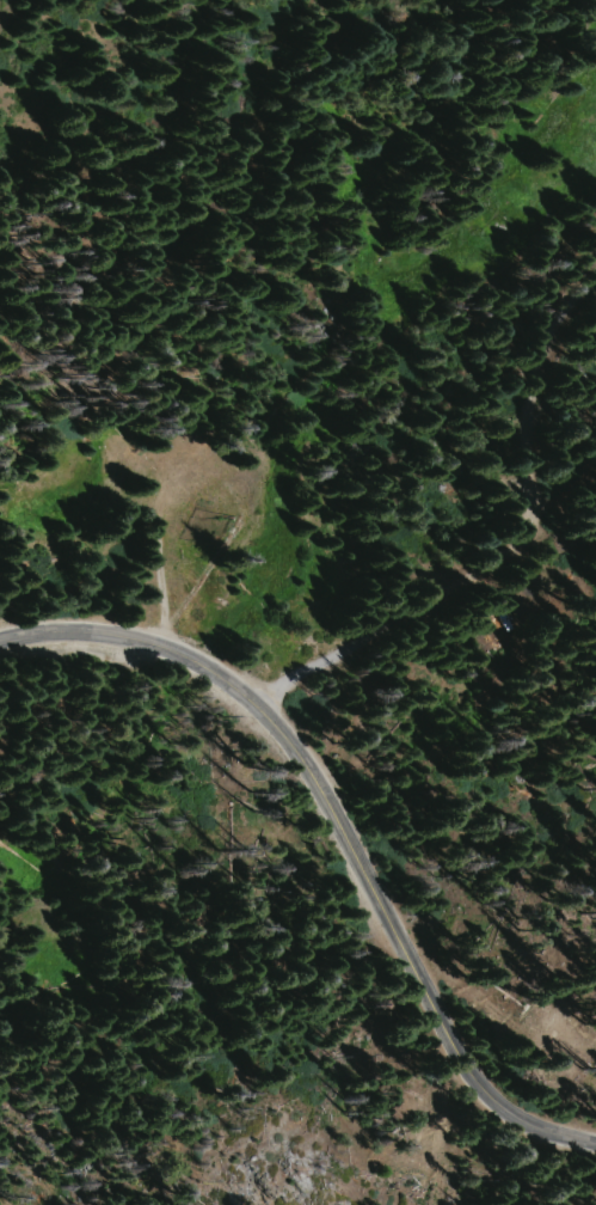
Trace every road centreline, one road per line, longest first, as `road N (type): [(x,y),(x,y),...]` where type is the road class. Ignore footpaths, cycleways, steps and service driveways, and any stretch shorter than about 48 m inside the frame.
road 1 (track): [(332,799),(557,483),(595,324)]
road 2 (tertiary): [(595,1133),(503,1093),(454,1030),(332,799)]
road 3 (track): [(161,649),(155,533),(162,495),(183,478),(210,476),(235,494),(240,519),(231,548),(190,595),(161,649)]
road 4 (tertiary): [(332,799),(302,757),(198,663),(72,634),(0,654)]

